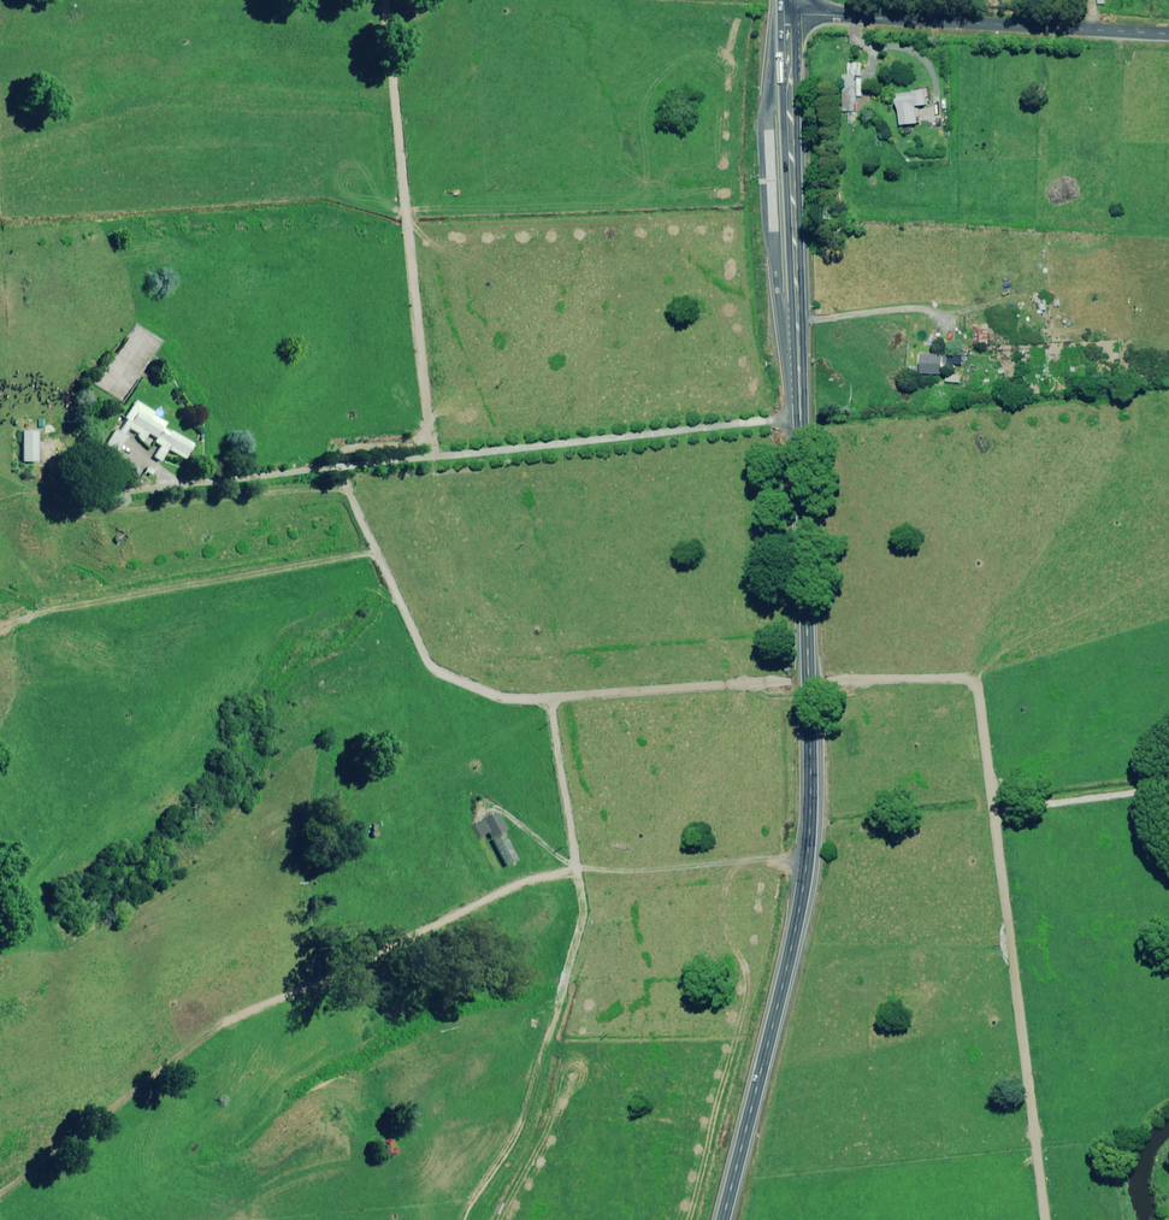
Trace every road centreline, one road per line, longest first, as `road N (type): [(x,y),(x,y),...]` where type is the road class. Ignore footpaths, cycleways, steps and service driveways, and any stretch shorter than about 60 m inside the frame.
road 1 (trunk): [(722,1219),(803,897),(809,813),(793,16)]
road 2 (track): [(805,863),(577,867),(515,886),(222,1024),(0,1193)]
road 3 (track): [(808,678),(526,700),(432,667),(339,467)]
road 4 (track): [(436,457),(387,0)]
road 5 (track): [(377,552),(47,610),(0,631)]
road 6 (unclassified): [(793,16),(1168,34)]
road 7 (track): [(577,867),(584,910),(520,1124),(464,1213)]
road 8 (track): [(577,867),(550,699)]

